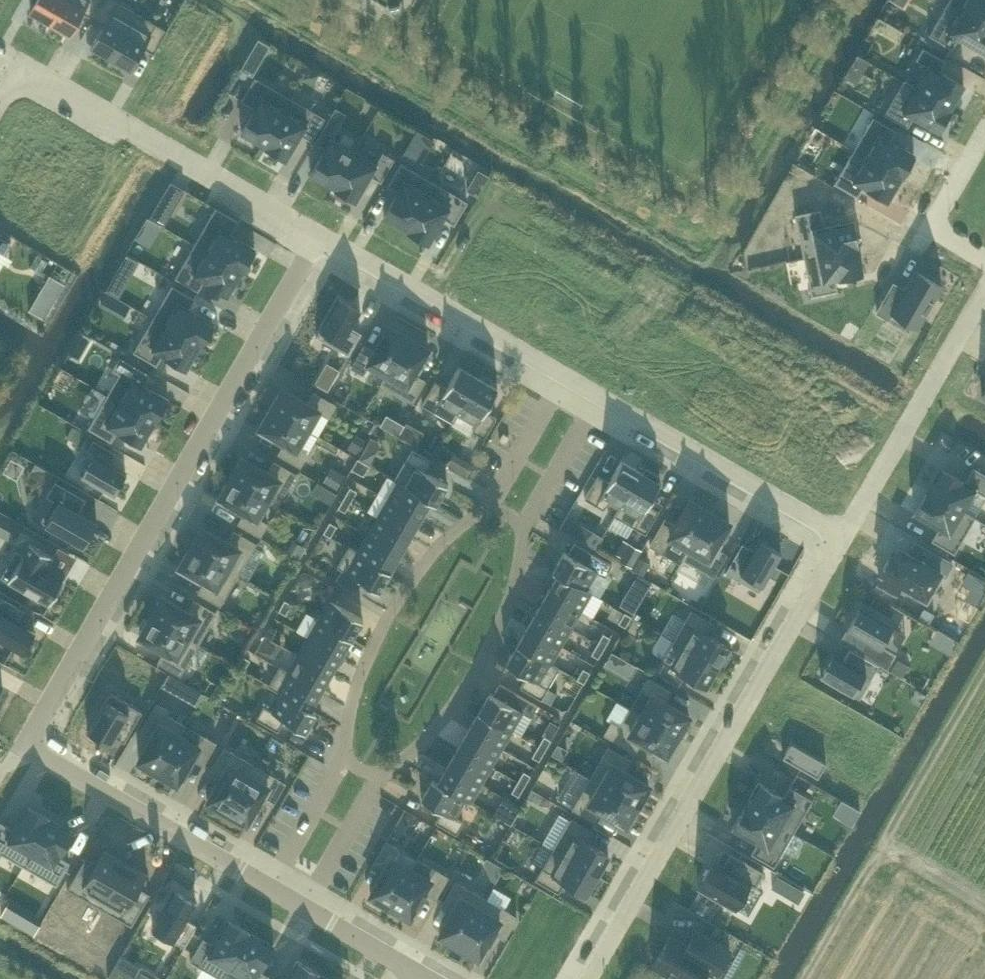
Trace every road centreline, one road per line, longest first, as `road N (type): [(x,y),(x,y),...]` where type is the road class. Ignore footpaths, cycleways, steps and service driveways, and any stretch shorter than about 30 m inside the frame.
road 1 (residential): [(315,238),(27,745)]
road 2 (residential): [(583,978),(842,534)]
road 3 (residential): [(315,238),(21,65),(0,101)]
road 4 (residential): [(489,510),(435,551),(388,615),(356,693),(348,754)]
road 5 (residential): [(378,773),(433,728),(470,680),(508,600),(522,530)]
road 6 (residential): [(563,376),(315,238)]
road 7 (residential): [(27,745),(271,889)]
road 8 (residential): [(842,534),(984,289)]
road 9 (residential): [(842,534),(598,396)]
road 10 (residential): [(348,754),(271,889)]
road 11 (residential): [(522,530),(598,396)]
road 12 (residential): [(563,376),(489,510)]
road 13 (residential): [(378,773),(303,906)]
road 14 (residential): [(303,906),(420,973)]

